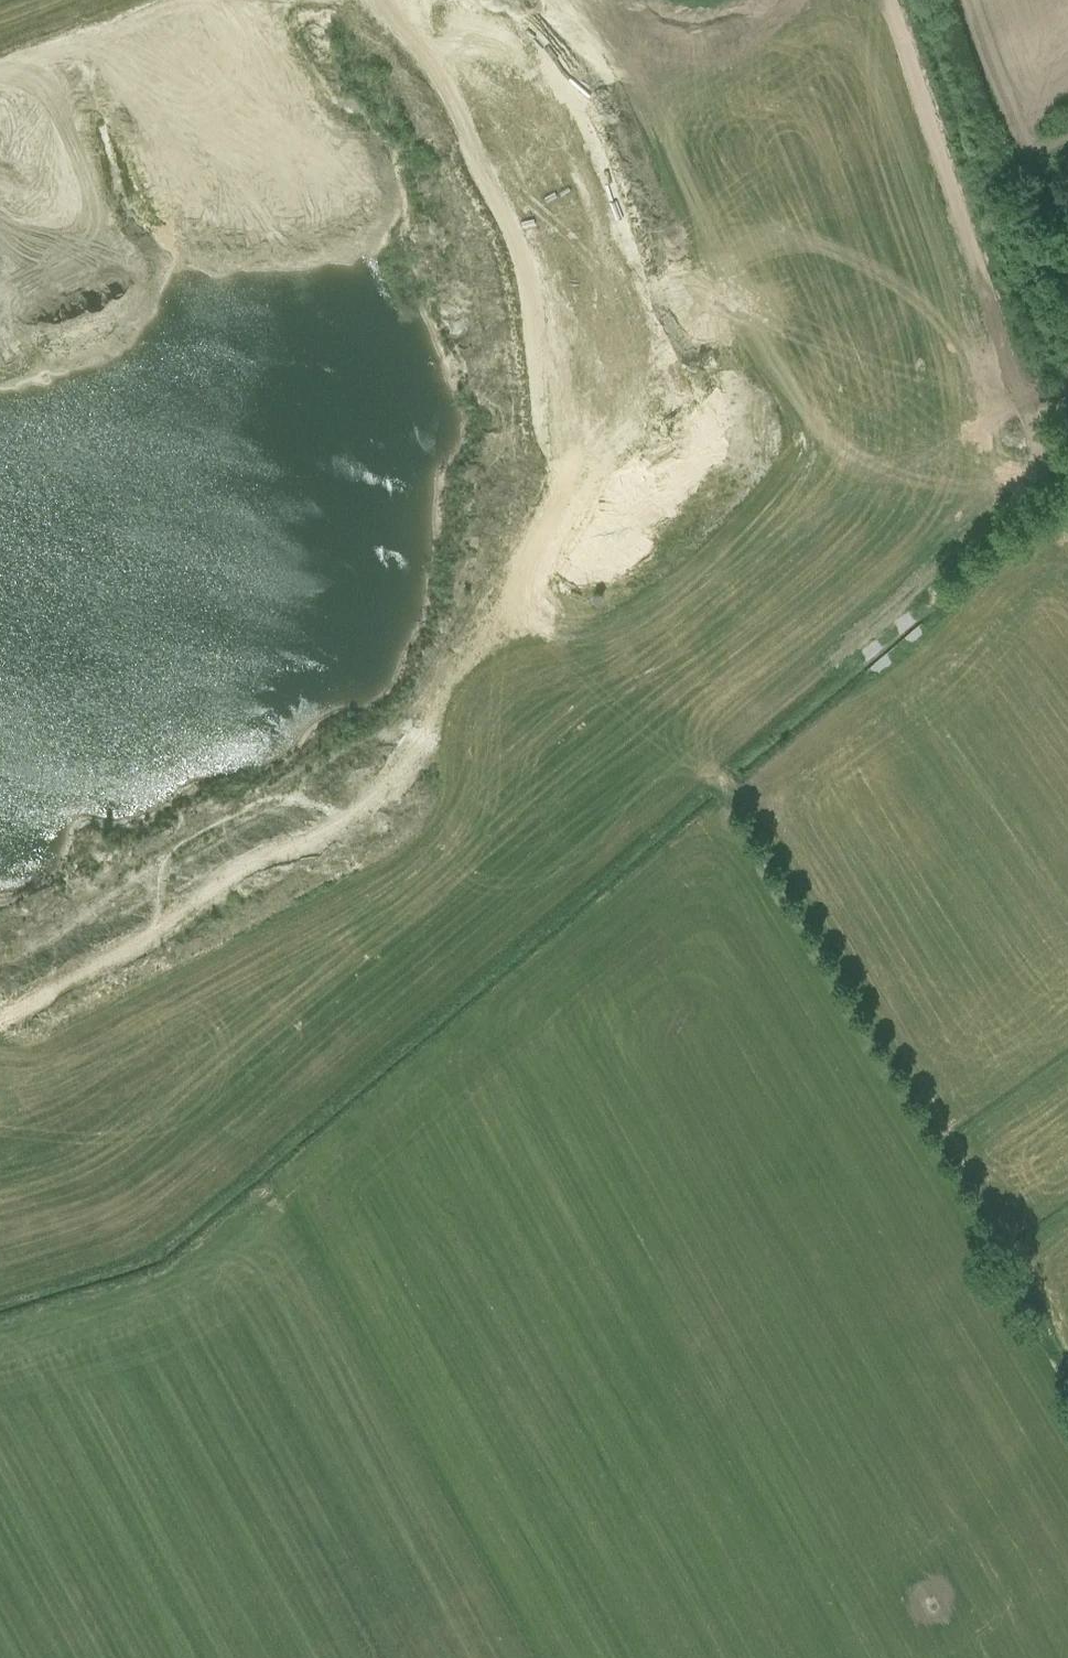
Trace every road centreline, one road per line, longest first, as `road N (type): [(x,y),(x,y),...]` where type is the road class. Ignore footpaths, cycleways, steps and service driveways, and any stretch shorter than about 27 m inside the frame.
road 1 (track): [(1067,377),(1023,415),(889,0)]

